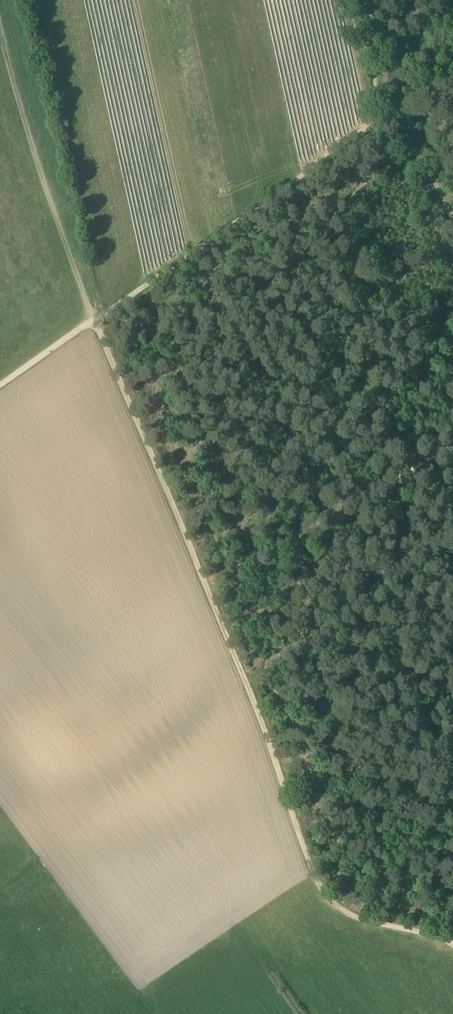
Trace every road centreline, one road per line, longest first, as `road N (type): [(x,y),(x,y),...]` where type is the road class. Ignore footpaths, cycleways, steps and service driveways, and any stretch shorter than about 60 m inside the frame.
road 1 (track): [(325,885),(101,323)]
road 2 (track): [(393,113),(0,387)]
road 3 (track): [(210,586),(452,451)]
road 4 (track): [(452,947),(351,915),(325,885)]

